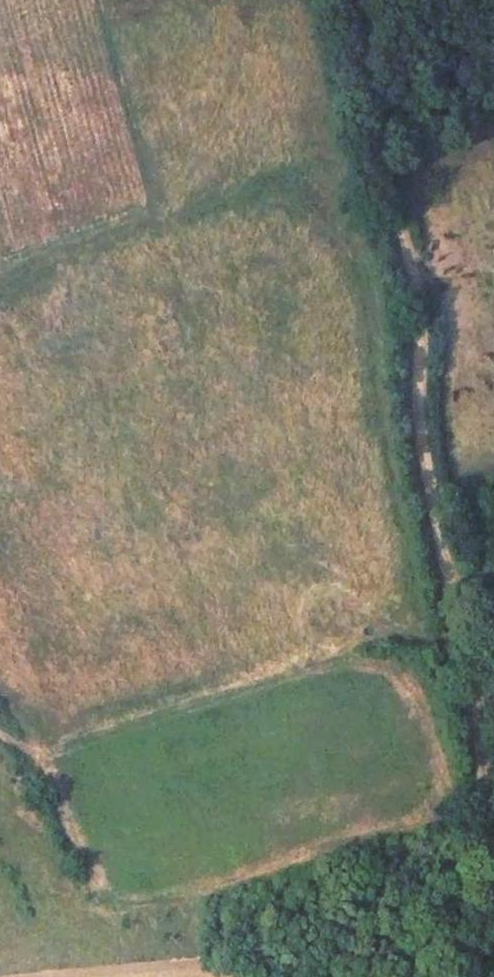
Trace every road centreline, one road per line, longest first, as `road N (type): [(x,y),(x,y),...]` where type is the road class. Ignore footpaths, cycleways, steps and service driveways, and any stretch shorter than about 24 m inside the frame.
road 1 (track): [(342,0),(354,22),(421,307),(421,442),(493,845)]

